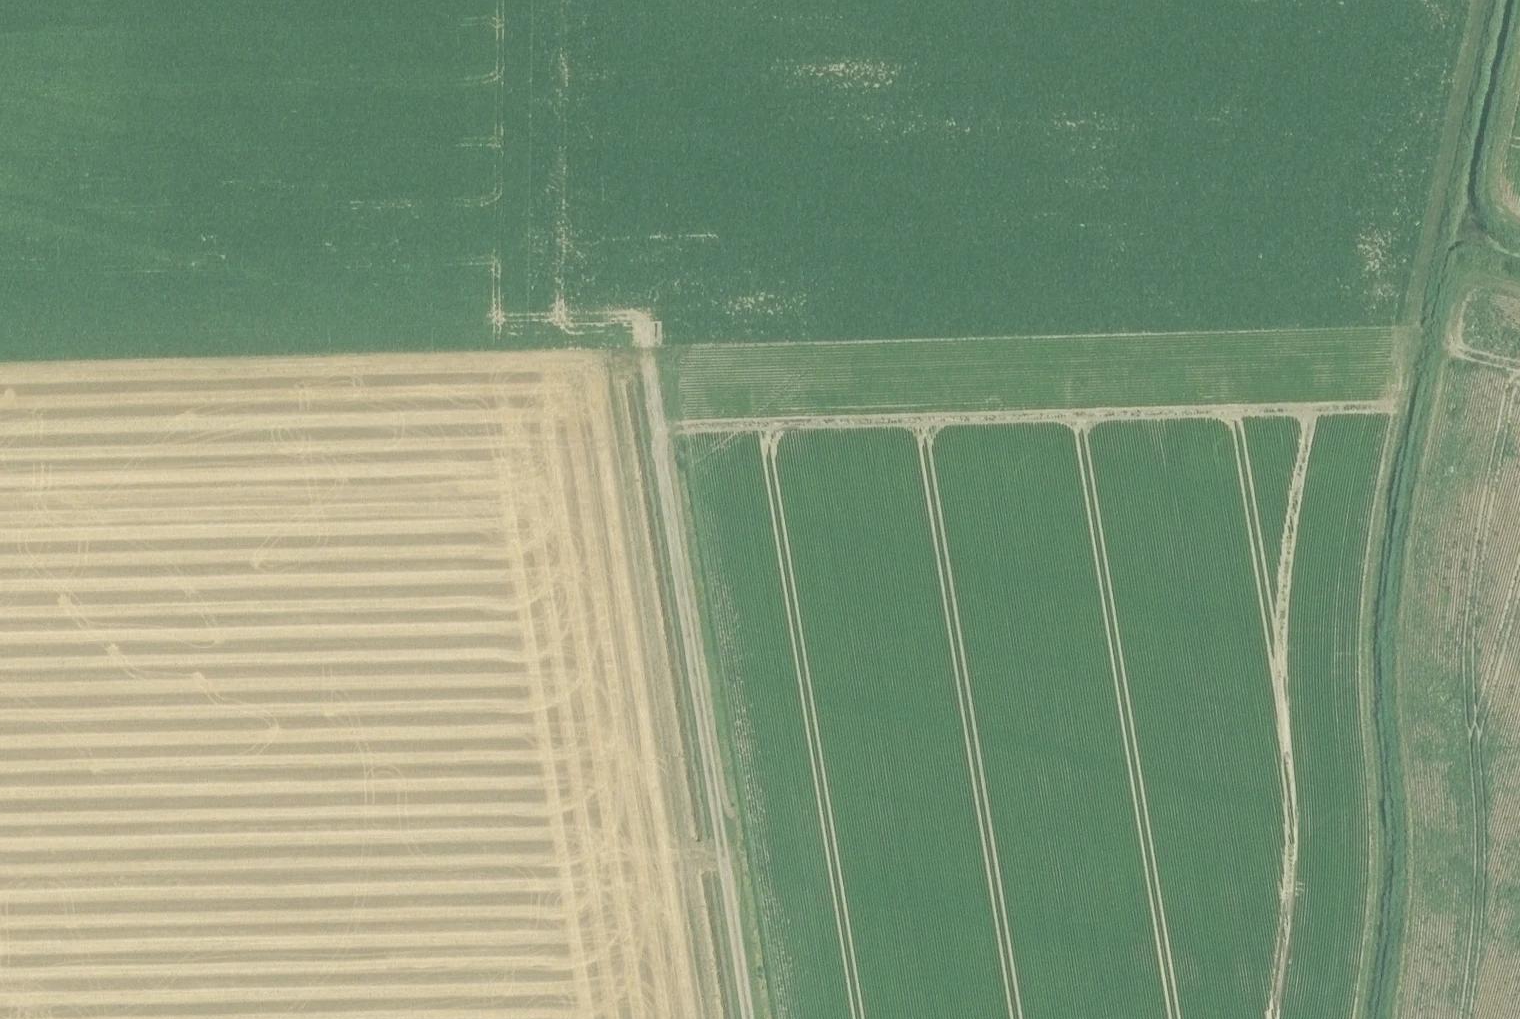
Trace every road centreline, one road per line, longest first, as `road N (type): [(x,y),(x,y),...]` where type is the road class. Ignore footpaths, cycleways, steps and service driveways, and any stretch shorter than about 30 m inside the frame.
road 1 (track): [(752,1018),(642,308)]

